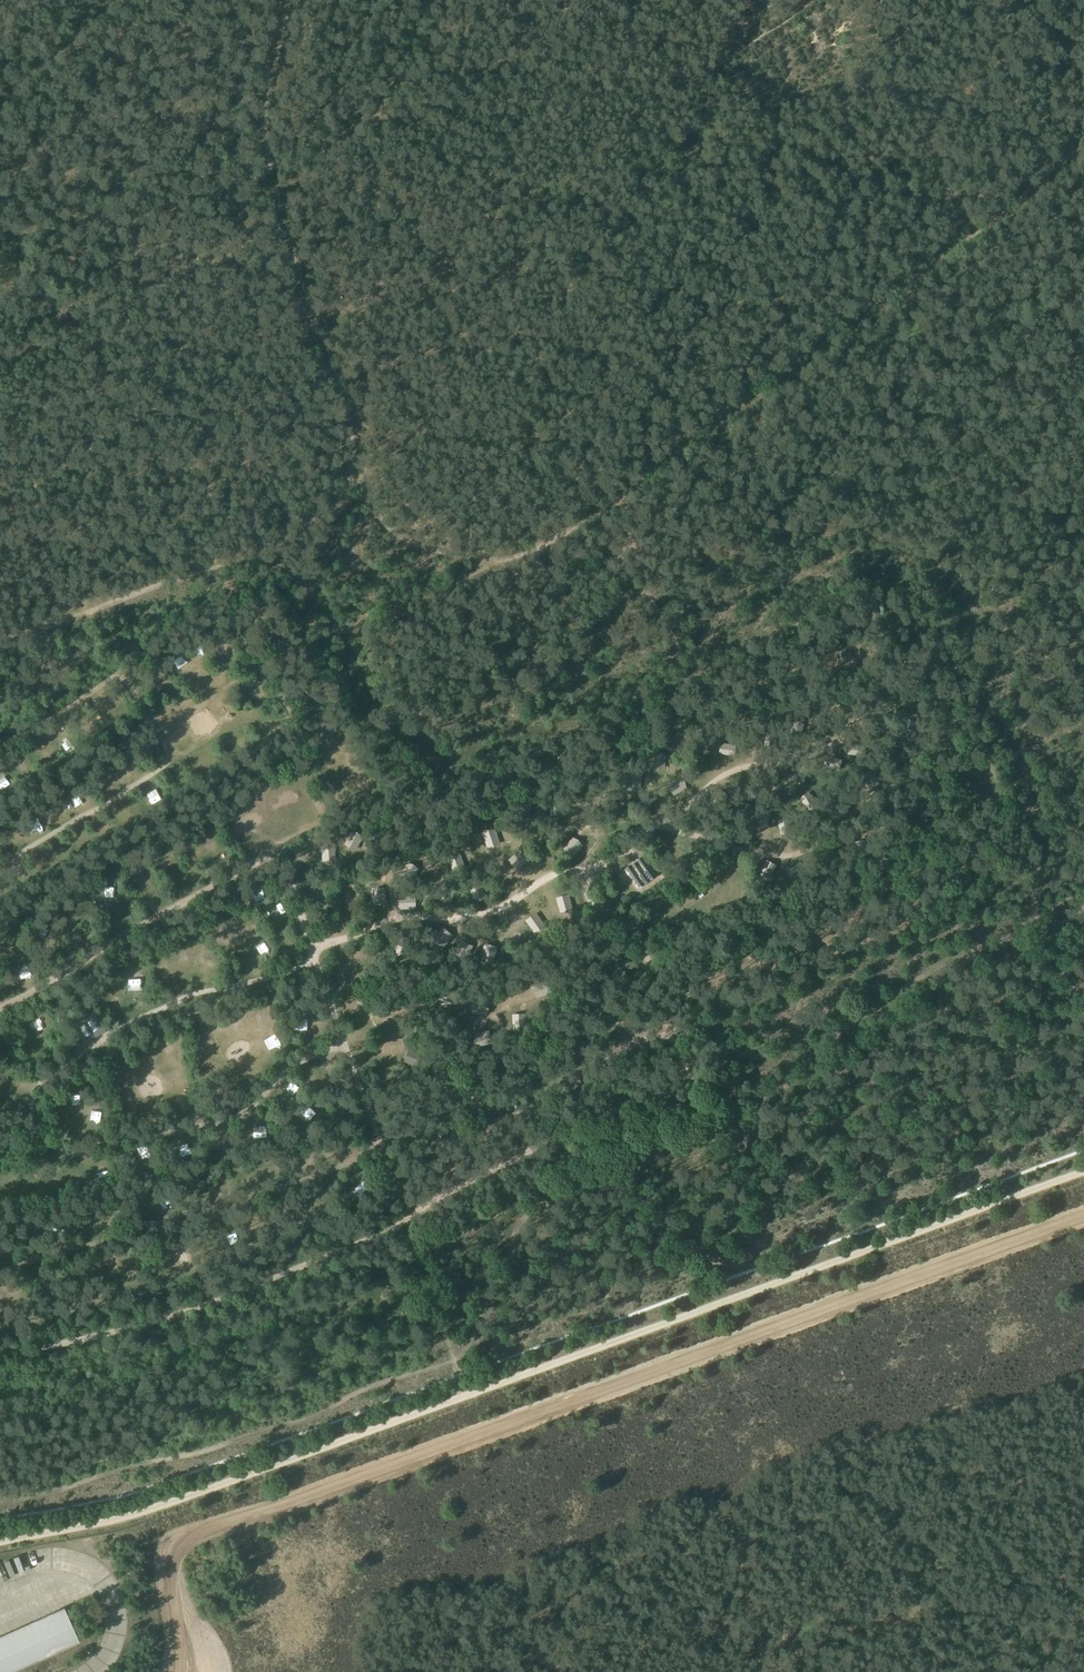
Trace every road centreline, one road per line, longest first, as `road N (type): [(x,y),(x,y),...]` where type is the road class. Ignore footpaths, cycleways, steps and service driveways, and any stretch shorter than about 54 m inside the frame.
road 1 (track): [(1083,138),(1019,196),(548,542),(355,617),(327,611),(317,577),(250,570),(139,594),(0,643)]
road 2 (track): [(0,1542),(201,1493),(1083,1171)]
road 3 (track): [(169,1671),(165,1568),(174,1549),(207,1525),(1083,1214)]
road 4 (track): [(790,853),(655,835),(489,913),(382,923),(319,947),(293,969),(204,990),(134,1020),(46,1075),(32,1108),(36,1139),(0,1152)]
road 5 (track): [(288,0),(265,95),(266,133),(358,490),(390,526),(495,560)]
road 6 (track): [(318,328),(367,311),(810,0)]
road 7 (track): [(0,1008),(322,825)]
road 8 (track): [(378,1145),(277,851)]
road 9 (track): [(0,864),(165,767),(168,752),(118,670)]
road 10 (track): [(841,743),(719,776),(655,835)]
road 11 (track): [(0,747),(118,670)]

